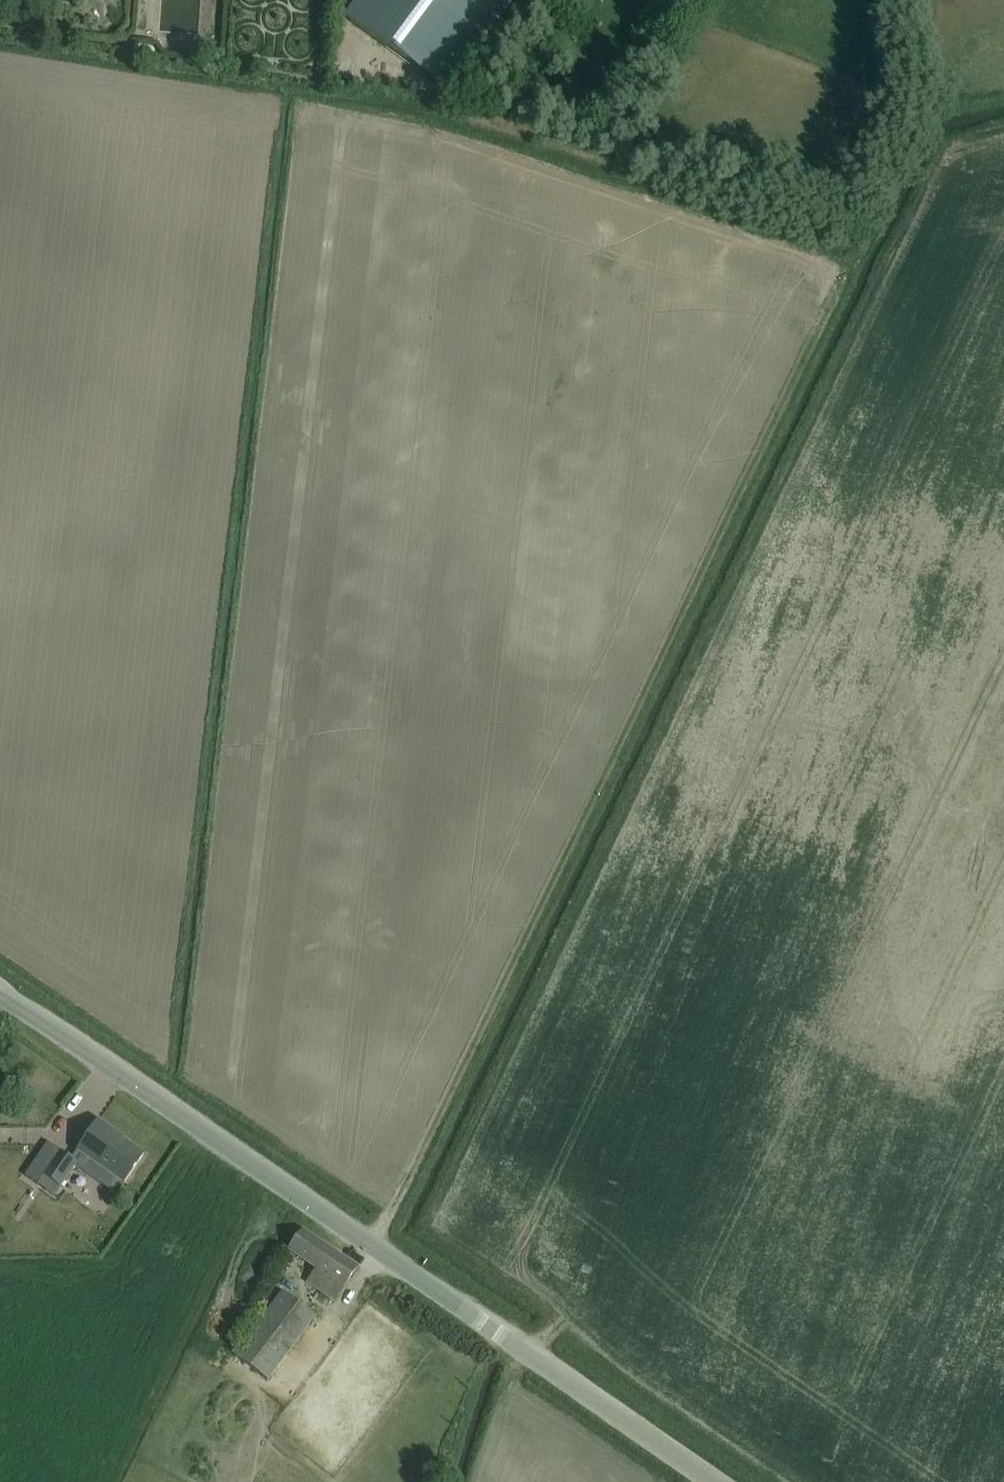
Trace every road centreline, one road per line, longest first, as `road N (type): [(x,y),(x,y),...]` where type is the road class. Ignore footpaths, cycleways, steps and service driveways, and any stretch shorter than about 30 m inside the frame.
road 1 (unclassified): [(716,1481),(0,991)]

